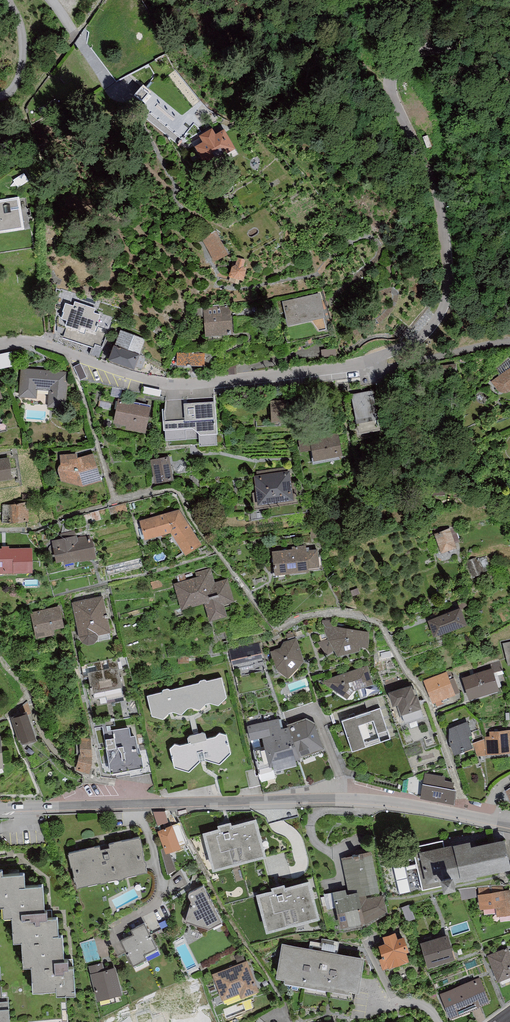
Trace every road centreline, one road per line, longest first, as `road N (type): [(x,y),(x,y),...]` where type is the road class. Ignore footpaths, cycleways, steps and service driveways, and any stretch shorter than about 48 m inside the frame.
road 1 (residential): [(509,824),(345,798),(0,805)]
road 2 (residential): [(509,93),(453,53),(434,48),(400,66),(395,103),(440,204),(447,292),(433,329),(364,371)]
road 3 (residential): [(364,371),(164,384),(32,340),(0,345)]
road 4 (residential): [(509,341),(364,371)]

